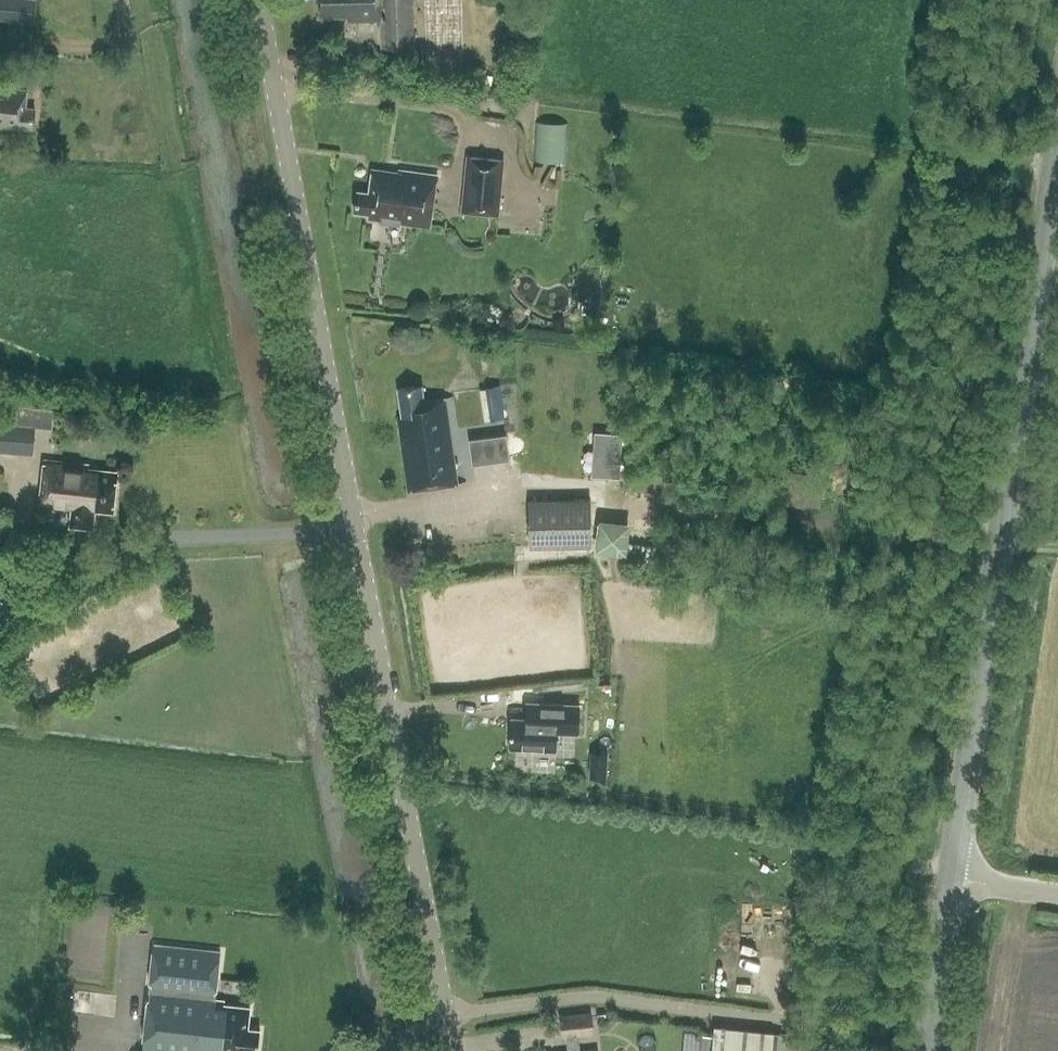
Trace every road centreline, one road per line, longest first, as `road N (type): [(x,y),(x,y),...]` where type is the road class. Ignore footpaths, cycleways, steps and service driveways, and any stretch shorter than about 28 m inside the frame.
road 1 (unclassified): [(448,1050),(257,0)]
road 2 (secondary): [(925,1050),(1057,114)]
road 3 (track): [(441,1014),(591,996),(789,1022)]

